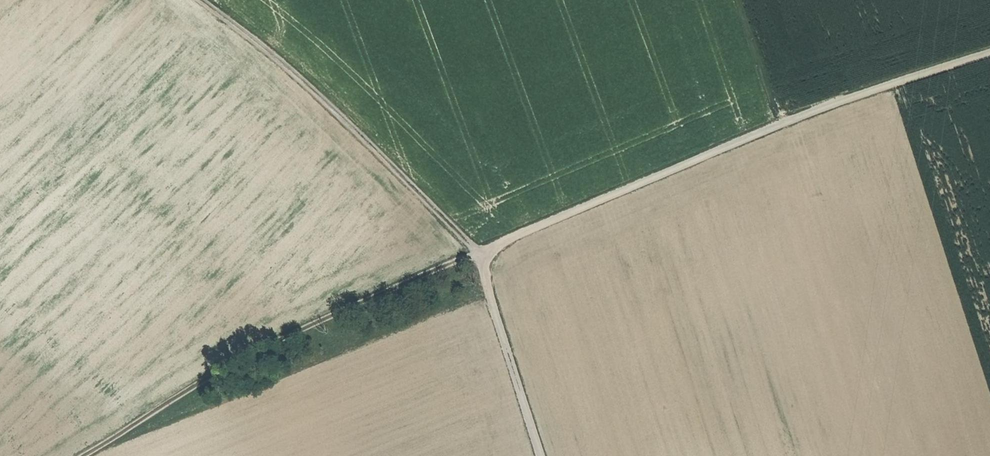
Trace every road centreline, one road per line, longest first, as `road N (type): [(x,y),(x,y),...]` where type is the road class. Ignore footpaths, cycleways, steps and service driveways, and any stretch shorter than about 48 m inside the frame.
road 1 (track): [(86,455),(286,338),(782,127),(989,55)]
road 2 (track): [(199,0),(340,115),(478,256),(541,455)]
road 3 (track): [(782,127),(739,0)]

